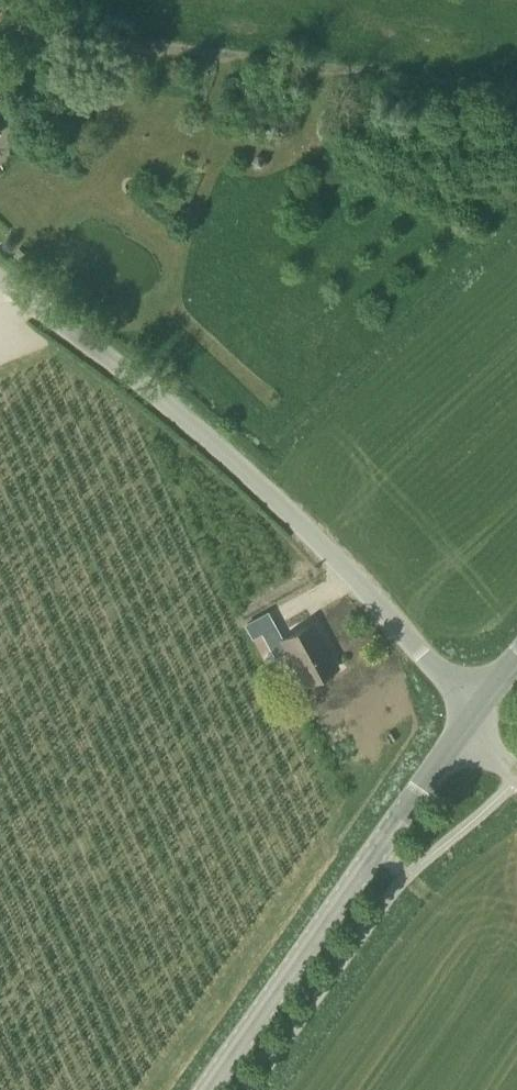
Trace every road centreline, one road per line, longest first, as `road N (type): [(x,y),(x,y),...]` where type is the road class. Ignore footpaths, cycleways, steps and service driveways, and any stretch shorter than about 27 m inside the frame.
road 1 (unclassified): [(476,715),(348,571),(215,445),(0,276)]
road 2 (unclassified): [(0,30),(516,91)]
road 3 (tertiary): [(203,1089),(476,715)]

